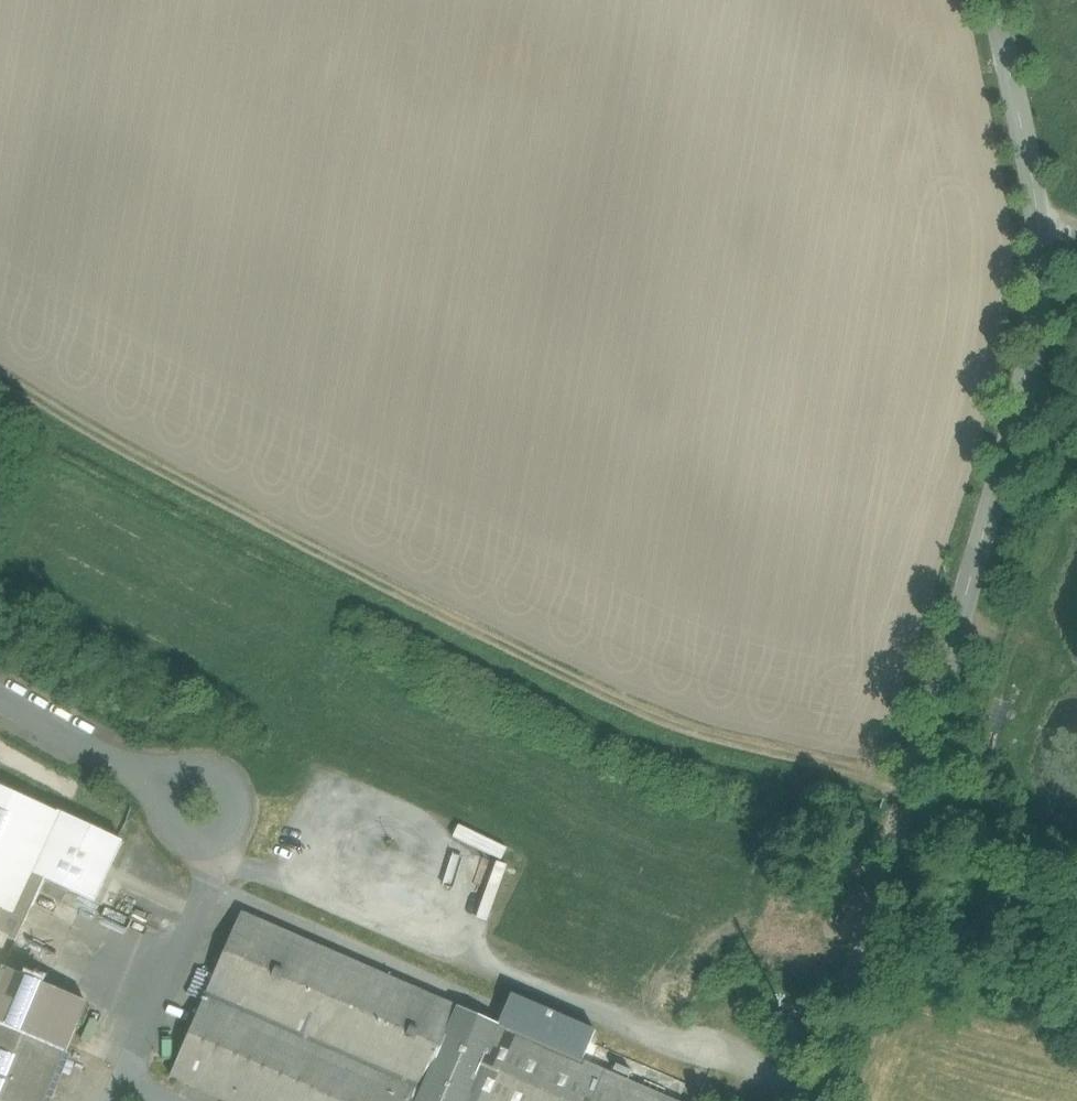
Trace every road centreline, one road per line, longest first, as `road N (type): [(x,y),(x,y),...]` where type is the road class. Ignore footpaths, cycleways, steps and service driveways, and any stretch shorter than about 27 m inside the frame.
road 1 (residential): [(994,0),(1042,219),(1028,388),(822,1100)]
road 2 (residential): [(0,697),(168,789)]
road 3 (residential): [(168,789),(182,773),(208,769),(237,793),(230,829),(212,841),(190,841)]

